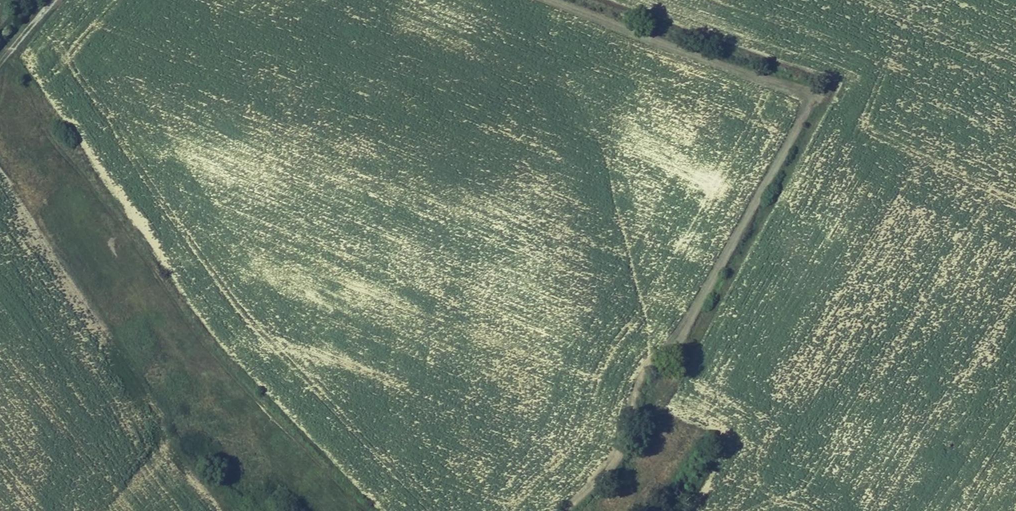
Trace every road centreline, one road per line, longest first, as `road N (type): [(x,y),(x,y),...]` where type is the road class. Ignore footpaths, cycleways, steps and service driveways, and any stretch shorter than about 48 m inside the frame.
road 1 (track): [(372,510),(203,337),(55,133),(16,56)]

